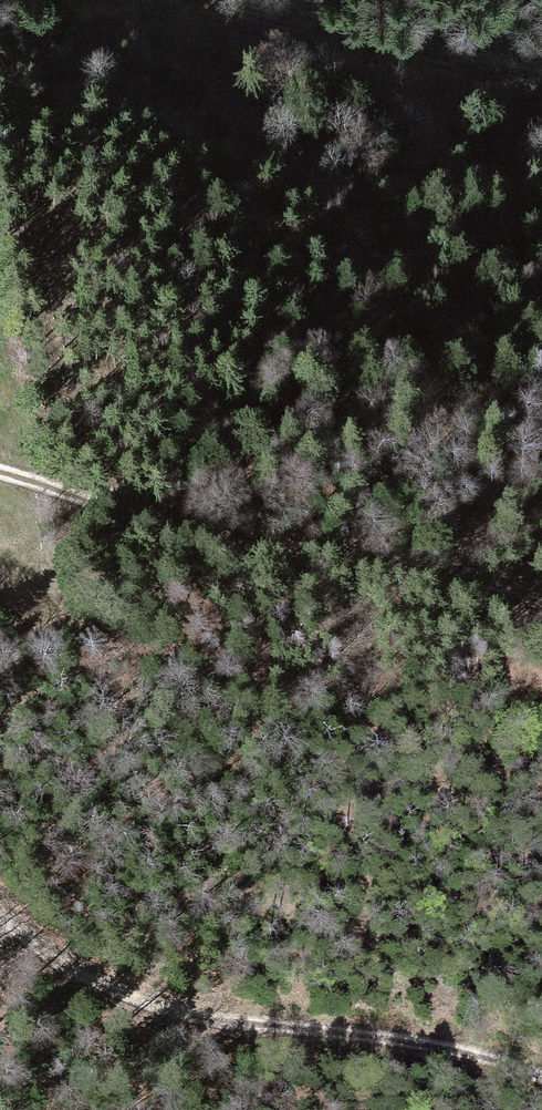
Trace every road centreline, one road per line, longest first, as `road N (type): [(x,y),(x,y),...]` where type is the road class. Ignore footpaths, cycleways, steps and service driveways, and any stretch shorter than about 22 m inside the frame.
road 1 (track): [(541,1068),(333,1028),(217,1023),(134,1003),(0,918)]
road 2 (track): [(0,478),(179,536),(318,555),(541,606)]
road 3 (track): [(235,0),(541,90)]

